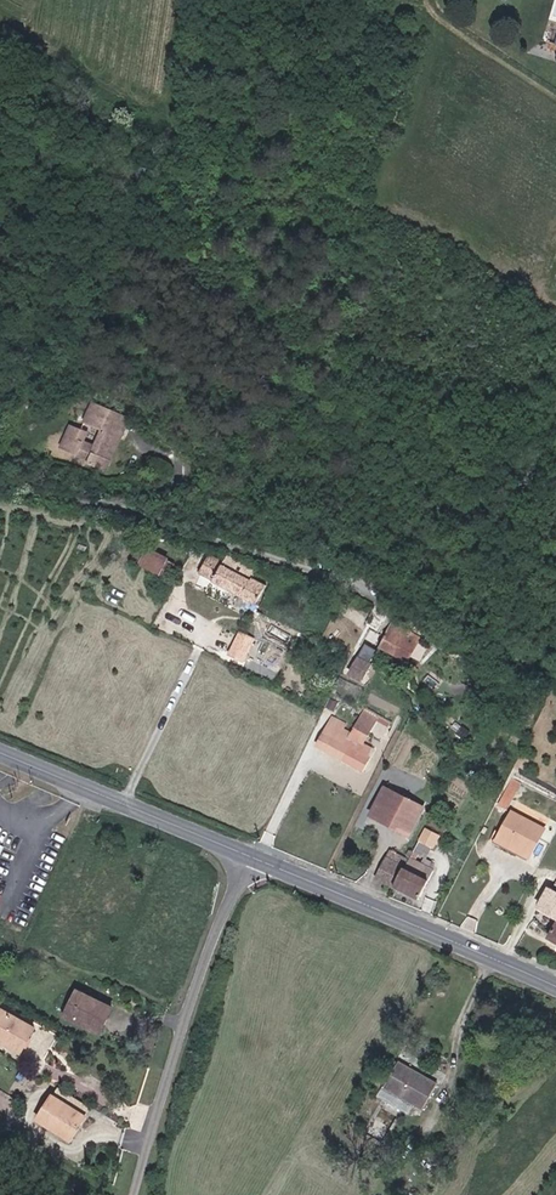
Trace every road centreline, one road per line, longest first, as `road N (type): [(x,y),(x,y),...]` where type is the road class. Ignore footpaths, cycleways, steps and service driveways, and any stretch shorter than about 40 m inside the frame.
road 1 (unclassified): [(251,855),(184,1020),(133,1194)]
road 2 (primary): [(251,855),(555,982)]
road 3 (primary): [(0,750),(251,855)]
road 4 (track): [(555,660),(351,581)]

